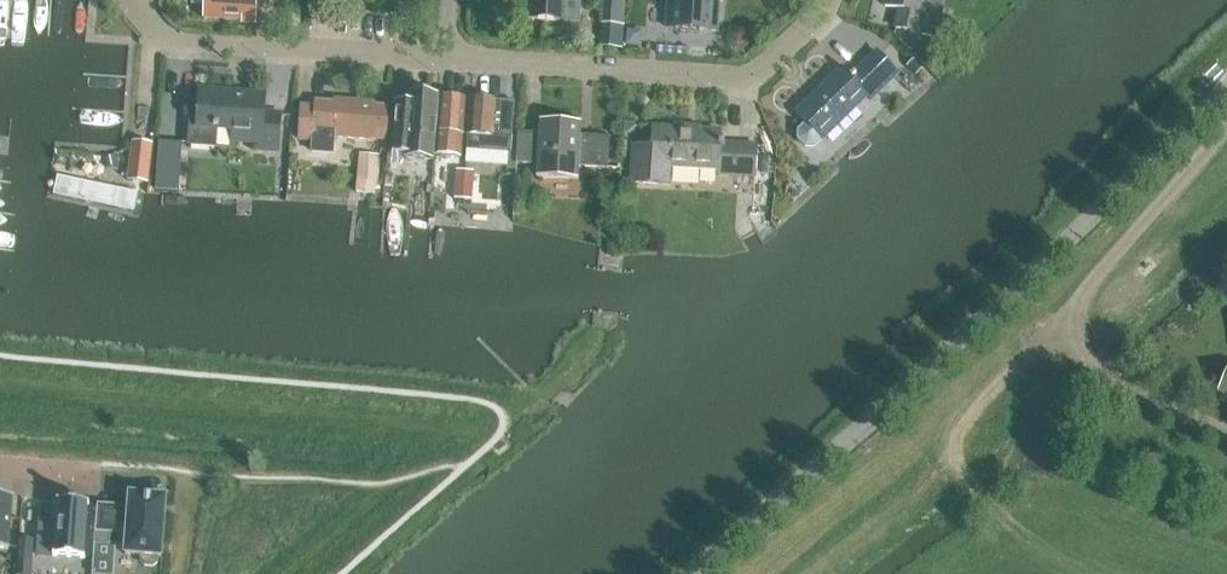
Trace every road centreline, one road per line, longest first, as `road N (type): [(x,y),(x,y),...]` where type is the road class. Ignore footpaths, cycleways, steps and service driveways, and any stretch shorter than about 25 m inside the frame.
road 1 (unclassified): [(687,573),(899,397),(1226,85)]
road 2 (residential): [(447,61),(753,84),(833,0)]
road 3 (residential): [(447,61),(163,42),(150,34)]

